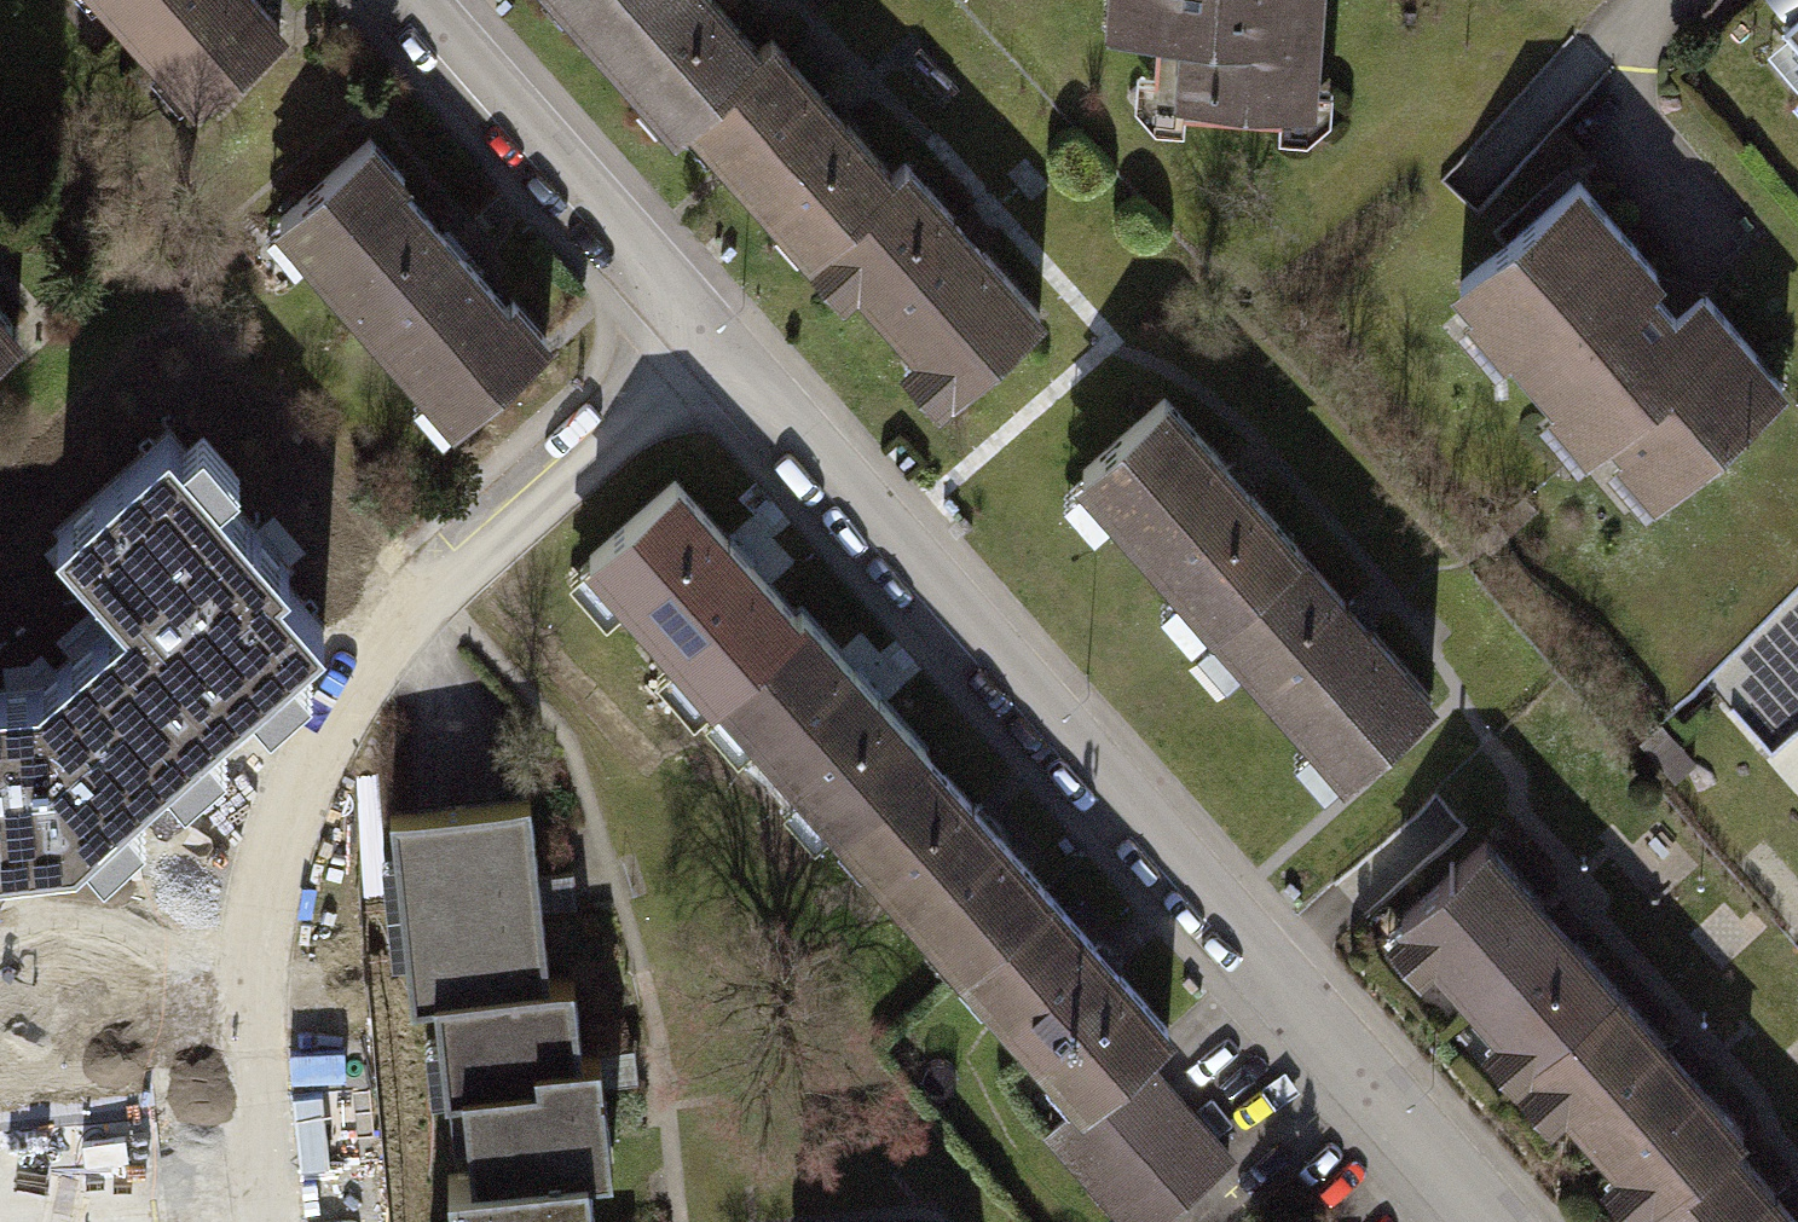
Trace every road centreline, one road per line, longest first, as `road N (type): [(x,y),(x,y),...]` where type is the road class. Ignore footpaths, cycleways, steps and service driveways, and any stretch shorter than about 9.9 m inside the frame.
road 1 (residential): [(1509,1221),(706,344)]
road 2 (residential): [(277,1221),(251,958),(274,828),(370,666),(437,593),(706,344)]
road 3 (residential): [(706,344),(407,0)]

